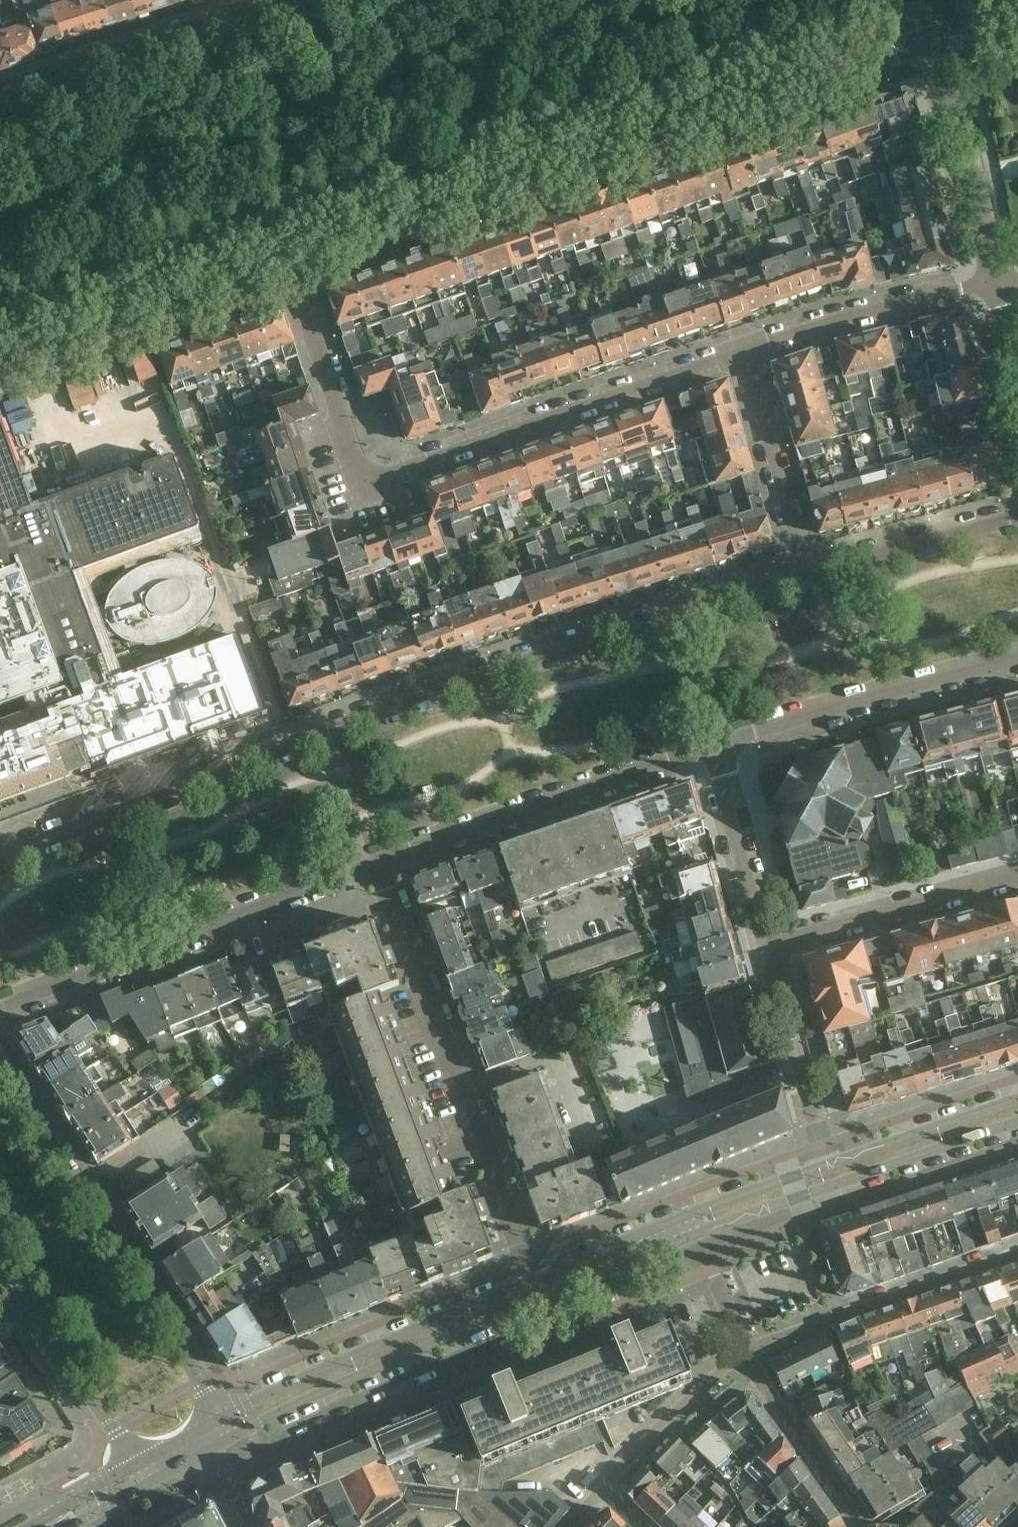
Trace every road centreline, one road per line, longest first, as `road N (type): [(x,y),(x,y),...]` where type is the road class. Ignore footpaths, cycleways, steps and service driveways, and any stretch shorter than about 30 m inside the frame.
road 1 (unclassified): [(804,571),(322,733),(0,857)]
road 2 (secondary): [(284,262),(932,41)]
road 3 (residential): [(284,262),(360,487),(742,352)]
road 4 (residential): [(223,1483),(711,1269)]
road 5 (tertiary): [(234,1437),(696,1234)]
road 6 (residential): [(533,1280),(372,870)]
road 7 (secondary): [(223,1418),(0,1076)]
road 8 (unclassified): [(0,1010),(372,870)]
road 9 (unclassified): [(372,870),(715,746)]
road 10 (tertiary): [(696,1234),(1017,1122)]
road 11 (tertiary): [(533,1280),(223,1418)]
road 12 (residential): [(0,106),(321,0)]
road 13 (unclassified): [(715,746),(1017,657)]
road 14 (secondary): [(0,354),(284,262)]
road 15 (residential): [(1017,1253),(745,1353)]
road 16 (residential): [(742,352),(991,282)]
road 17 (residential): [(770,950),(1017,877)]
road 18 (residential): [(991,282),(932,41)]
road 19 (secondary): [(0,1262),(135,1466)]
road 20 (unclassified): [(804,571),(742,352)]
road 21 (residential): [(770,950),(828,1165)]
road 22 (unclassified): [(1017,518),(804,571)]
road 23 (residential): [(770,950),(715,746)]
road 24 (residential): [(857,1526),(745,1353)]
road 25 (tertiary): [(1017,1099),(828,1165)]
road 26 (residential): [(602,1488),(660,1425),(745,1353)]
road 27 (tertiary): [(687,1216),(533,1280)]
road 28 (tertiary): [(828,1165),(687,1216)]

